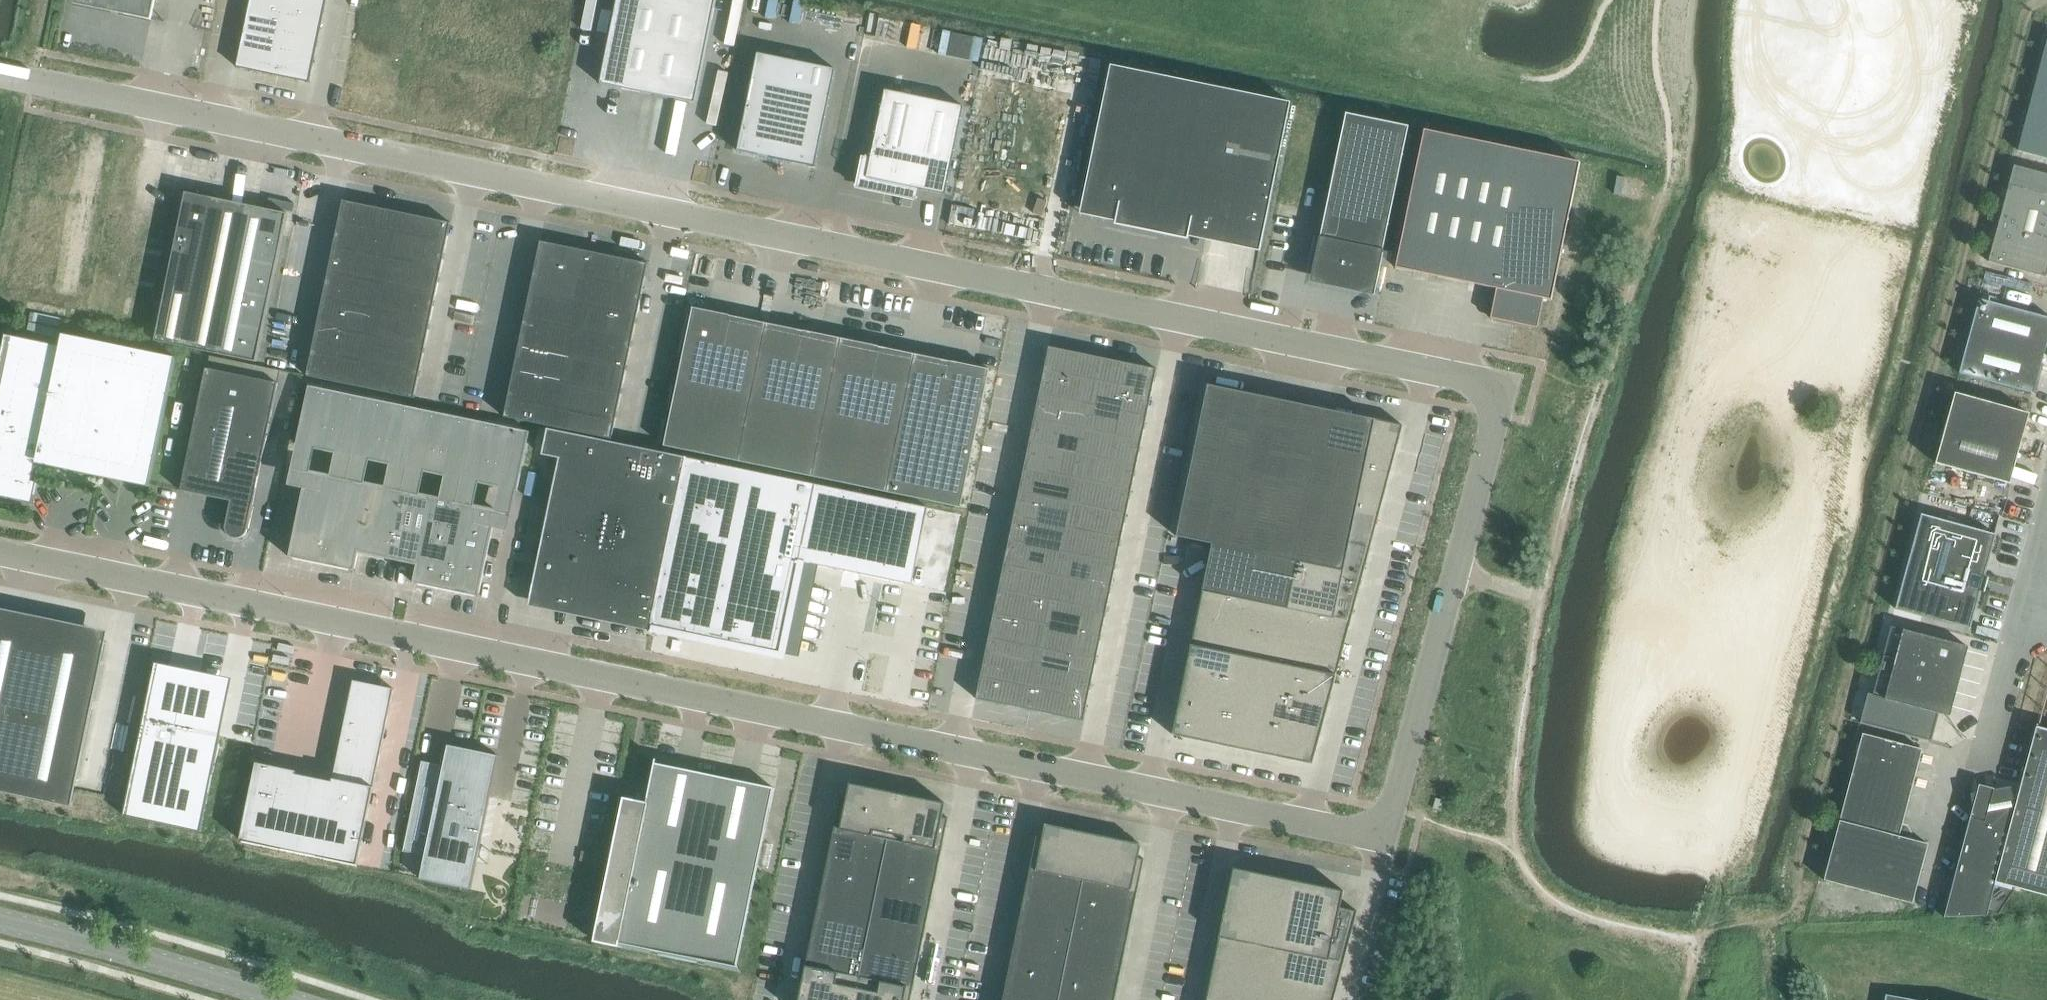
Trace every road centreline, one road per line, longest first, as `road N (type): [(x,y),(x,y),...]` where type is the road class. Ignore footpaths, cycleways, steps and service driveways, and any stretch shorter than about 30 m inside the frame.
road 1 (unclassified): [(0,554),(1362,833),(1390,816),(1496,417),(1491,396),(1471,379),(0,75)]
road 2 (track): [(1648,184),(1547,578),(1527,592),(1455,574)]
road 3 (tertiary): [(283,999),(0,921)]
road 4 (unclassified): [(1986,748),(2022,613)]

